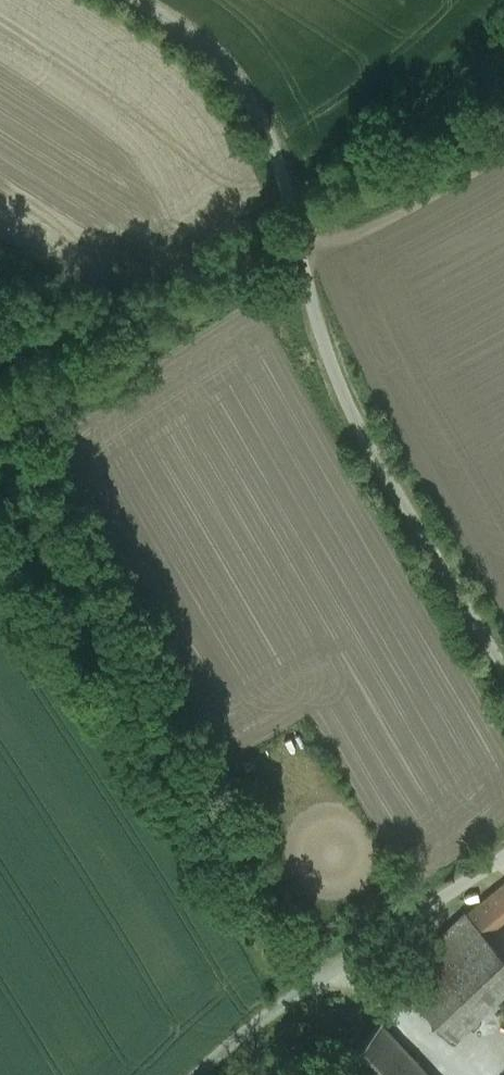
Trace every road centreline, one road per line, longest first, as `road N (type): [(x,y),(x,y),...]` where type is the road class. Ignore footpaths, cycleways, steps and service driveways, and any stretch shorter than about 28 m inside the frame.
road 1 (residential): [(137,0),(210,53),(267,133),(324,359),(370,464),(503,673)]
road 2 (residential): [(503,851),(316,981),(201,1074)]
road 3 (track): [(503,154),(302,258)]

